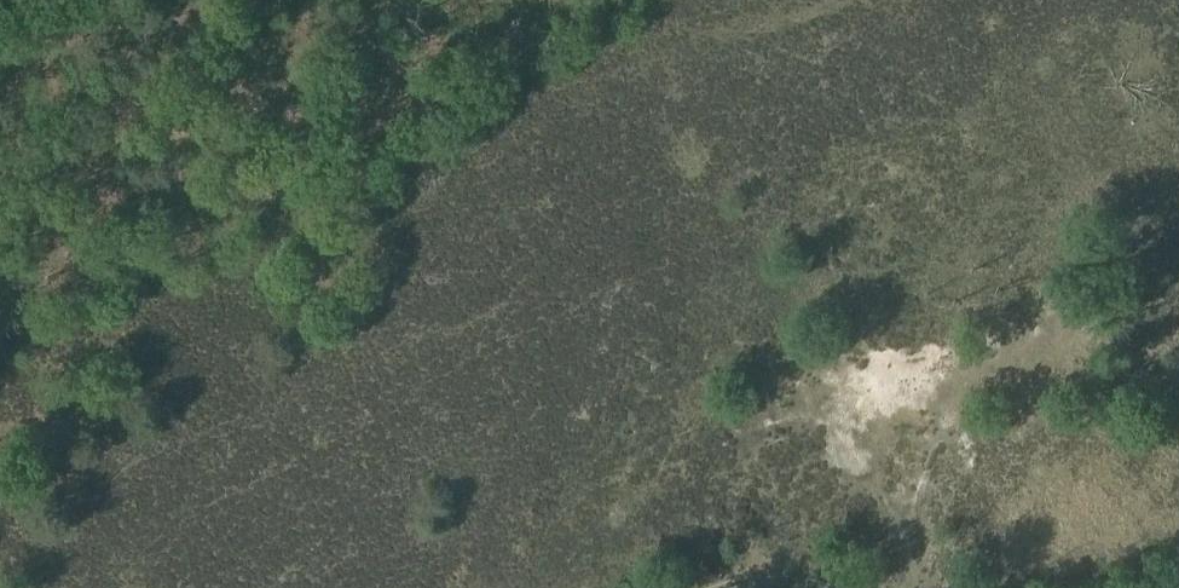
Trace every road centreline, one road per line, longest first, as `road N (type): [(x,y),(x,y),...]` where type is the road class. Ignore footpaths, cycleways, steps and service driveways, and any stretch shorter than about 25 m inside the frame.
road 1 (track): [(699,587),(778,577),(819,587)]

